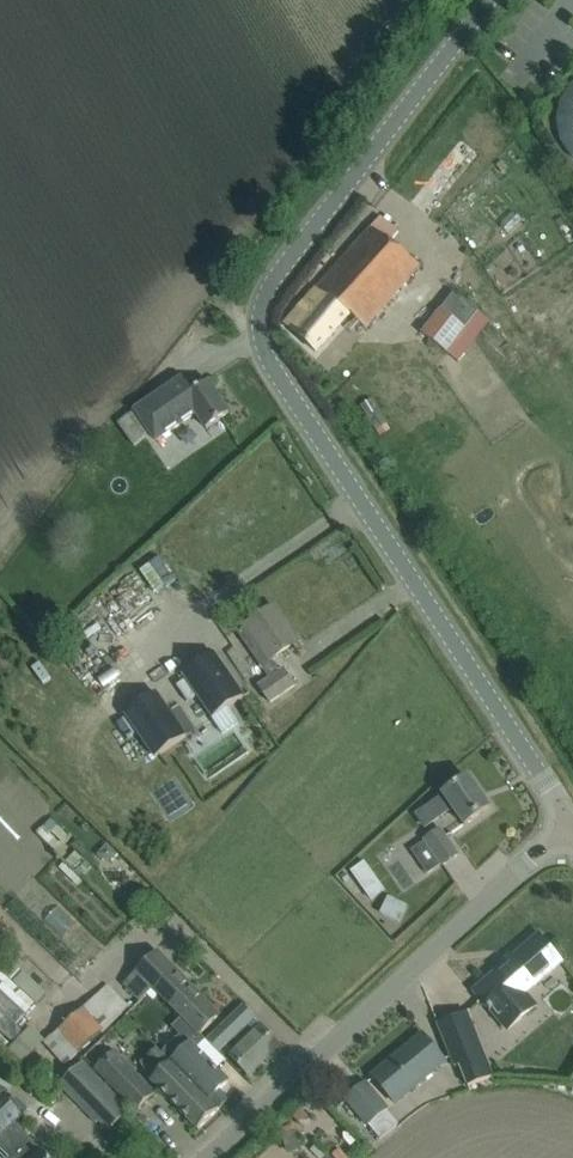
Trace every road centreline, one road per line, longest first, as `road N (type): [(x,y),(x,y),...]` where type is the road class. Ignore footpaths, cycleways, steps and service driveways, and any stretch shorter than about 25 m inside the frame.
road 1 (unclassified): [(571,835),(271,365),(263,316),(499,0)]
road 2 (unclassified): [(224,1157),(571,835)]

